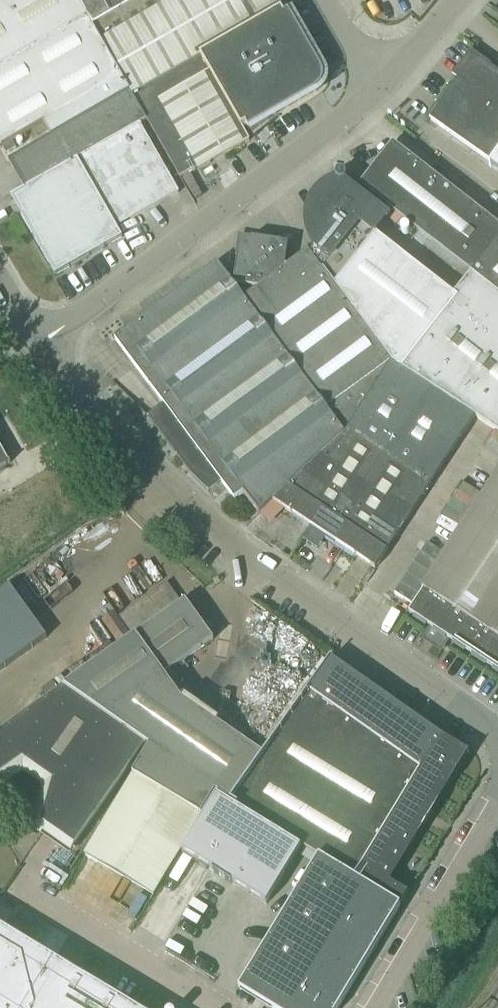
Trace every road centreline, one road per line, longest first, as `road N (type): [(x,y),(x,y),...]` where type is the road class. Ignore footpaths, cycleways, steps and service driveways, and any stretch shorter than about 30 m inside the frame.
road 1 (unclassified): [(497,740),(363,636),(217,541),(38,349)]
road 2 (unclassified): [(38,349),(382,98)]
road 3 (unclassified): [(370,1007),(497,794)]
road 4 (unclassified): [(222,1007),(13,881)]
road 5 (unclassified): [(382,98),(461,0)]

